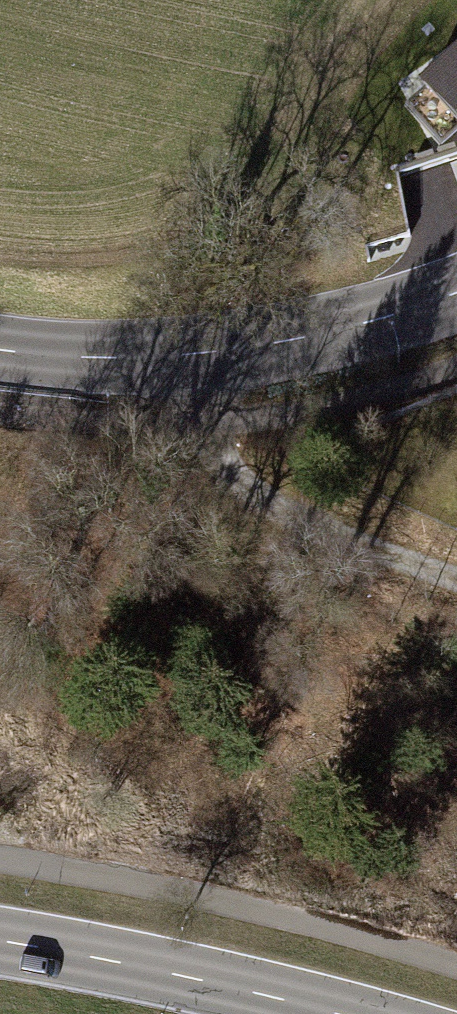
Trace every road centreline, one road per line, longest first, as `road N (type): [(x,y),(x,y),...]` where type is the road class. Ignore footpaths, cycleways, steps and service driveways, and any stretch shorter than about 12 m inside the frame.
road 1 (secondary): [(456,292),(268,345),(120,357),(0,349)]
road 2 (track): [(456,577),(275,506),(193,421),(182,355)]
road 3 (secondary): [(0,943),(145,966),(332,1013)]

